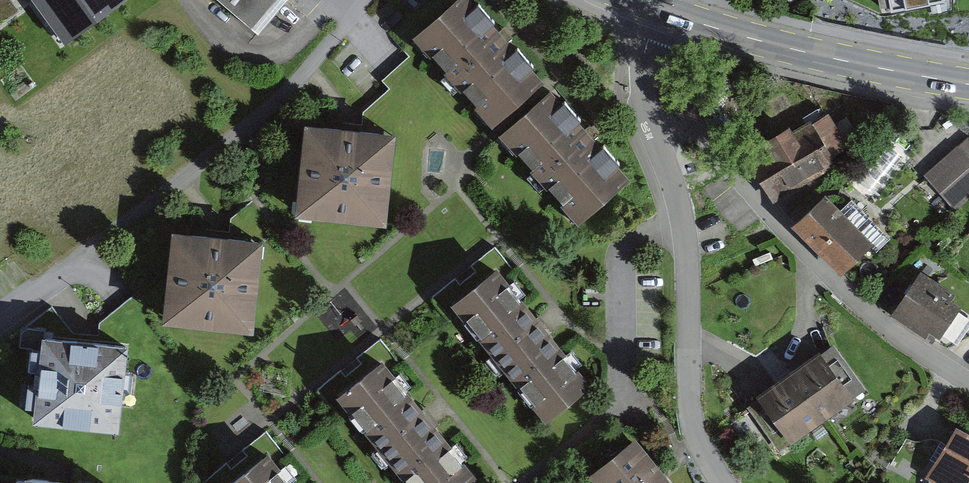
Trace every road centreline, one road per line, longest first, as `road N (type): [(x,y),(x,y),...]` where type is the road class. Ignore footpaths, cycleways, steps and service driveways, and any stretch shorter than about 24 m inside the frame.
road 1 (residential): [(722,482),(697,435),(682,221),(644,98),(644,57),(660,9)]
road 2 (secondary): [(660,9),(815,55),(968,84)]

